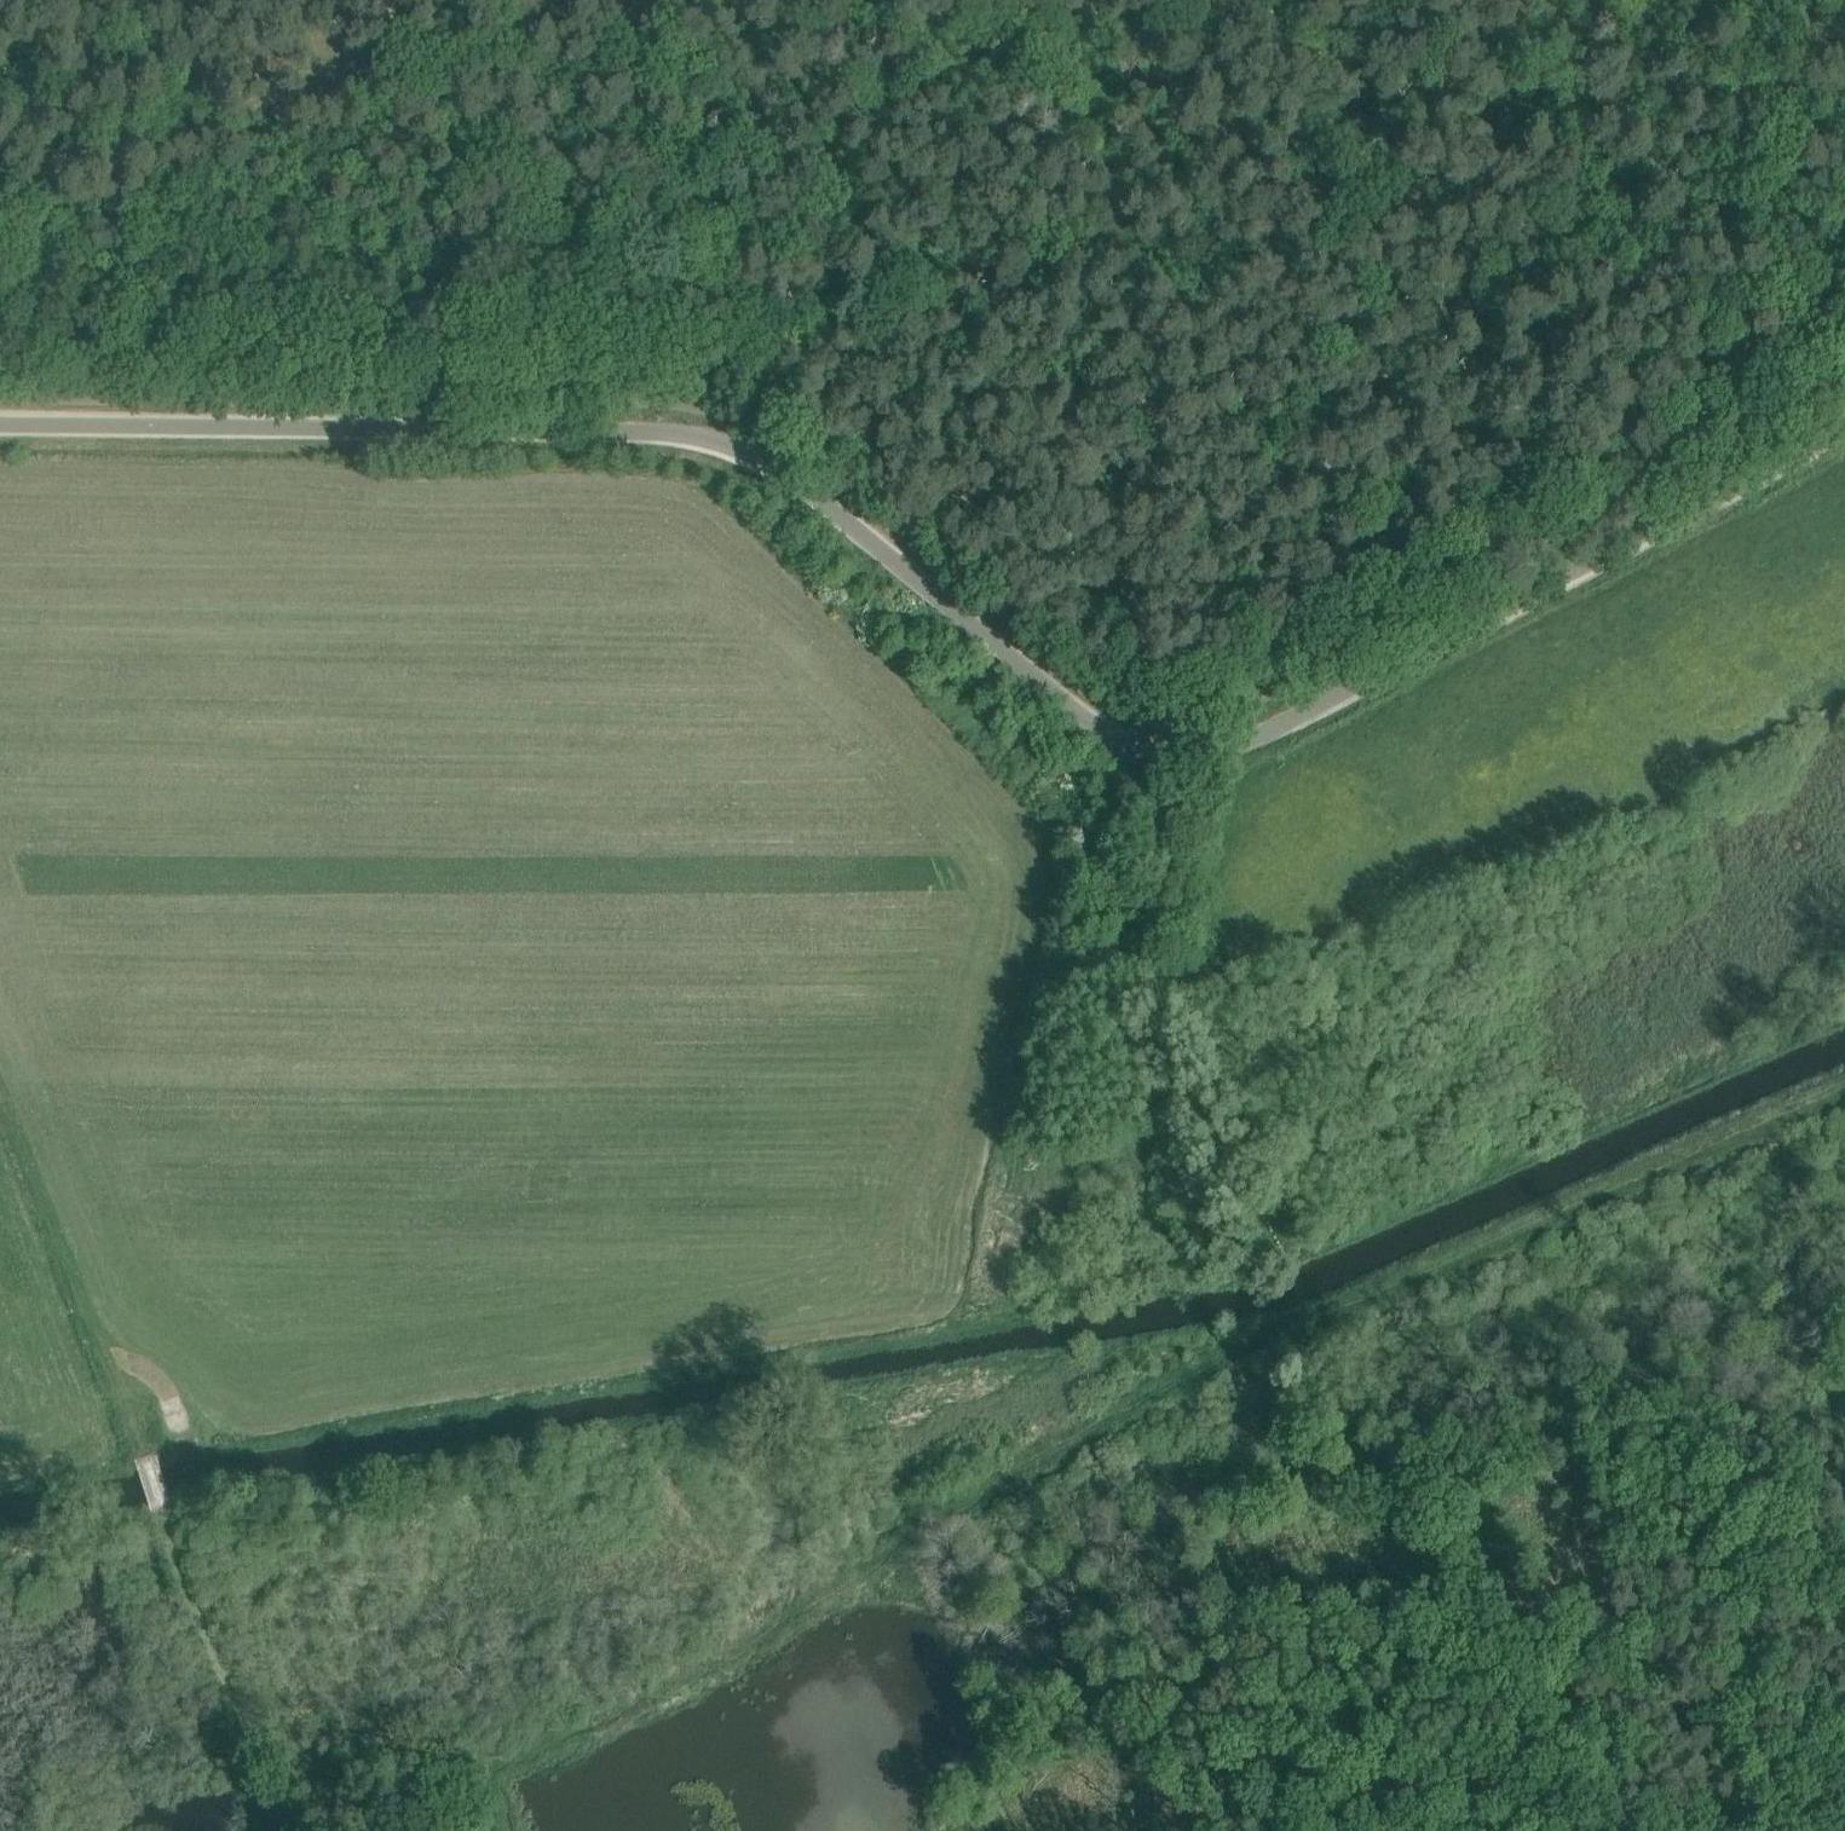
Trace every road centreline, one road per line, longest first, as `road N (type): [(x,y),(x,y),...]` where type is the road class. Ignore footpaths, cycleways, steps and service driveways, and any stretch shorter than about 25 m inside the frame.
road 1 (unclassified): [(0,424),(715,441),(795,481),(1092,723),(1136,745),(1190,755),(1282,727),(1844,427)]
road 2 (track): [(0,1088),(277,1830)]
road 3 (track): [(1844,1079),(1315,1306)]

